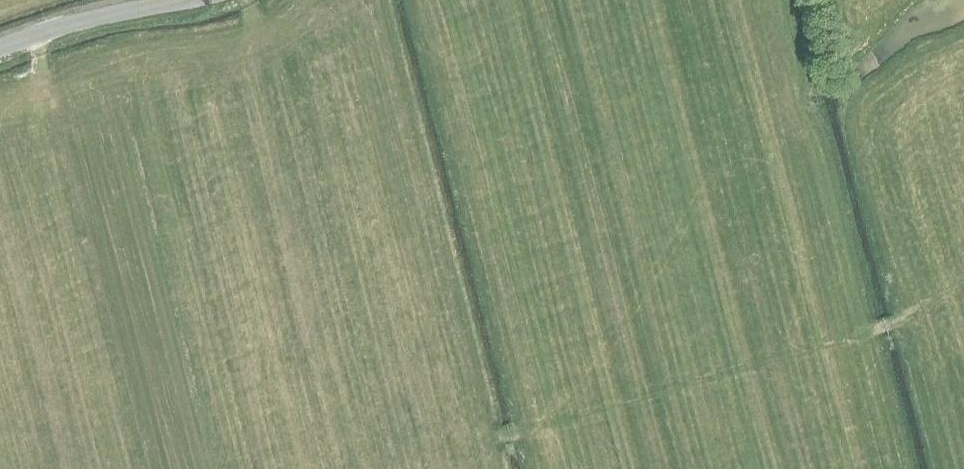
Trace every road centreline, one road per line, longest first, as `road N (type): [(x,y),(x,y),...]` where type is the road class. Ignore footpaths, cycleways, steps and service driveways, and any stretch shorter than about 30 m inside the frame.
road 1 (unclassified): [(0,48),(68,22),(178,0)]

